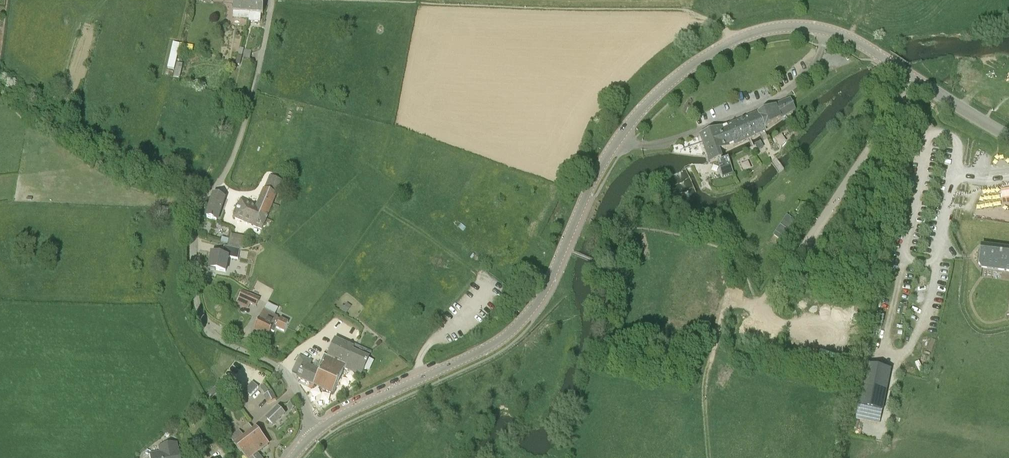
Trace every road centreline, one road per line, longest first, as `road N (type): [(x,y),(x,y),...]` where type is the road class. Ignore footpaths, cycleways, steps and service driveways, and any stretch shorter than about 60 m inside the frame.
road 1 (tertiary): [(315,433),(510,332),(547,287),(608,154),(684,71),(755,32),(826,30)]
road 2 (unclassified): [(315,433),(289,377),(209,331),(194,289),(197,207),(239,139),(270,0)]
road 3 (track): [(907,254),(891,308),(890,354),(901,354),(918,335),(934,260)]
road 4 (tertiary): [(1008,136),(826,30)]
road 5 (track): [(709,457),(703,398),(719,331)]

